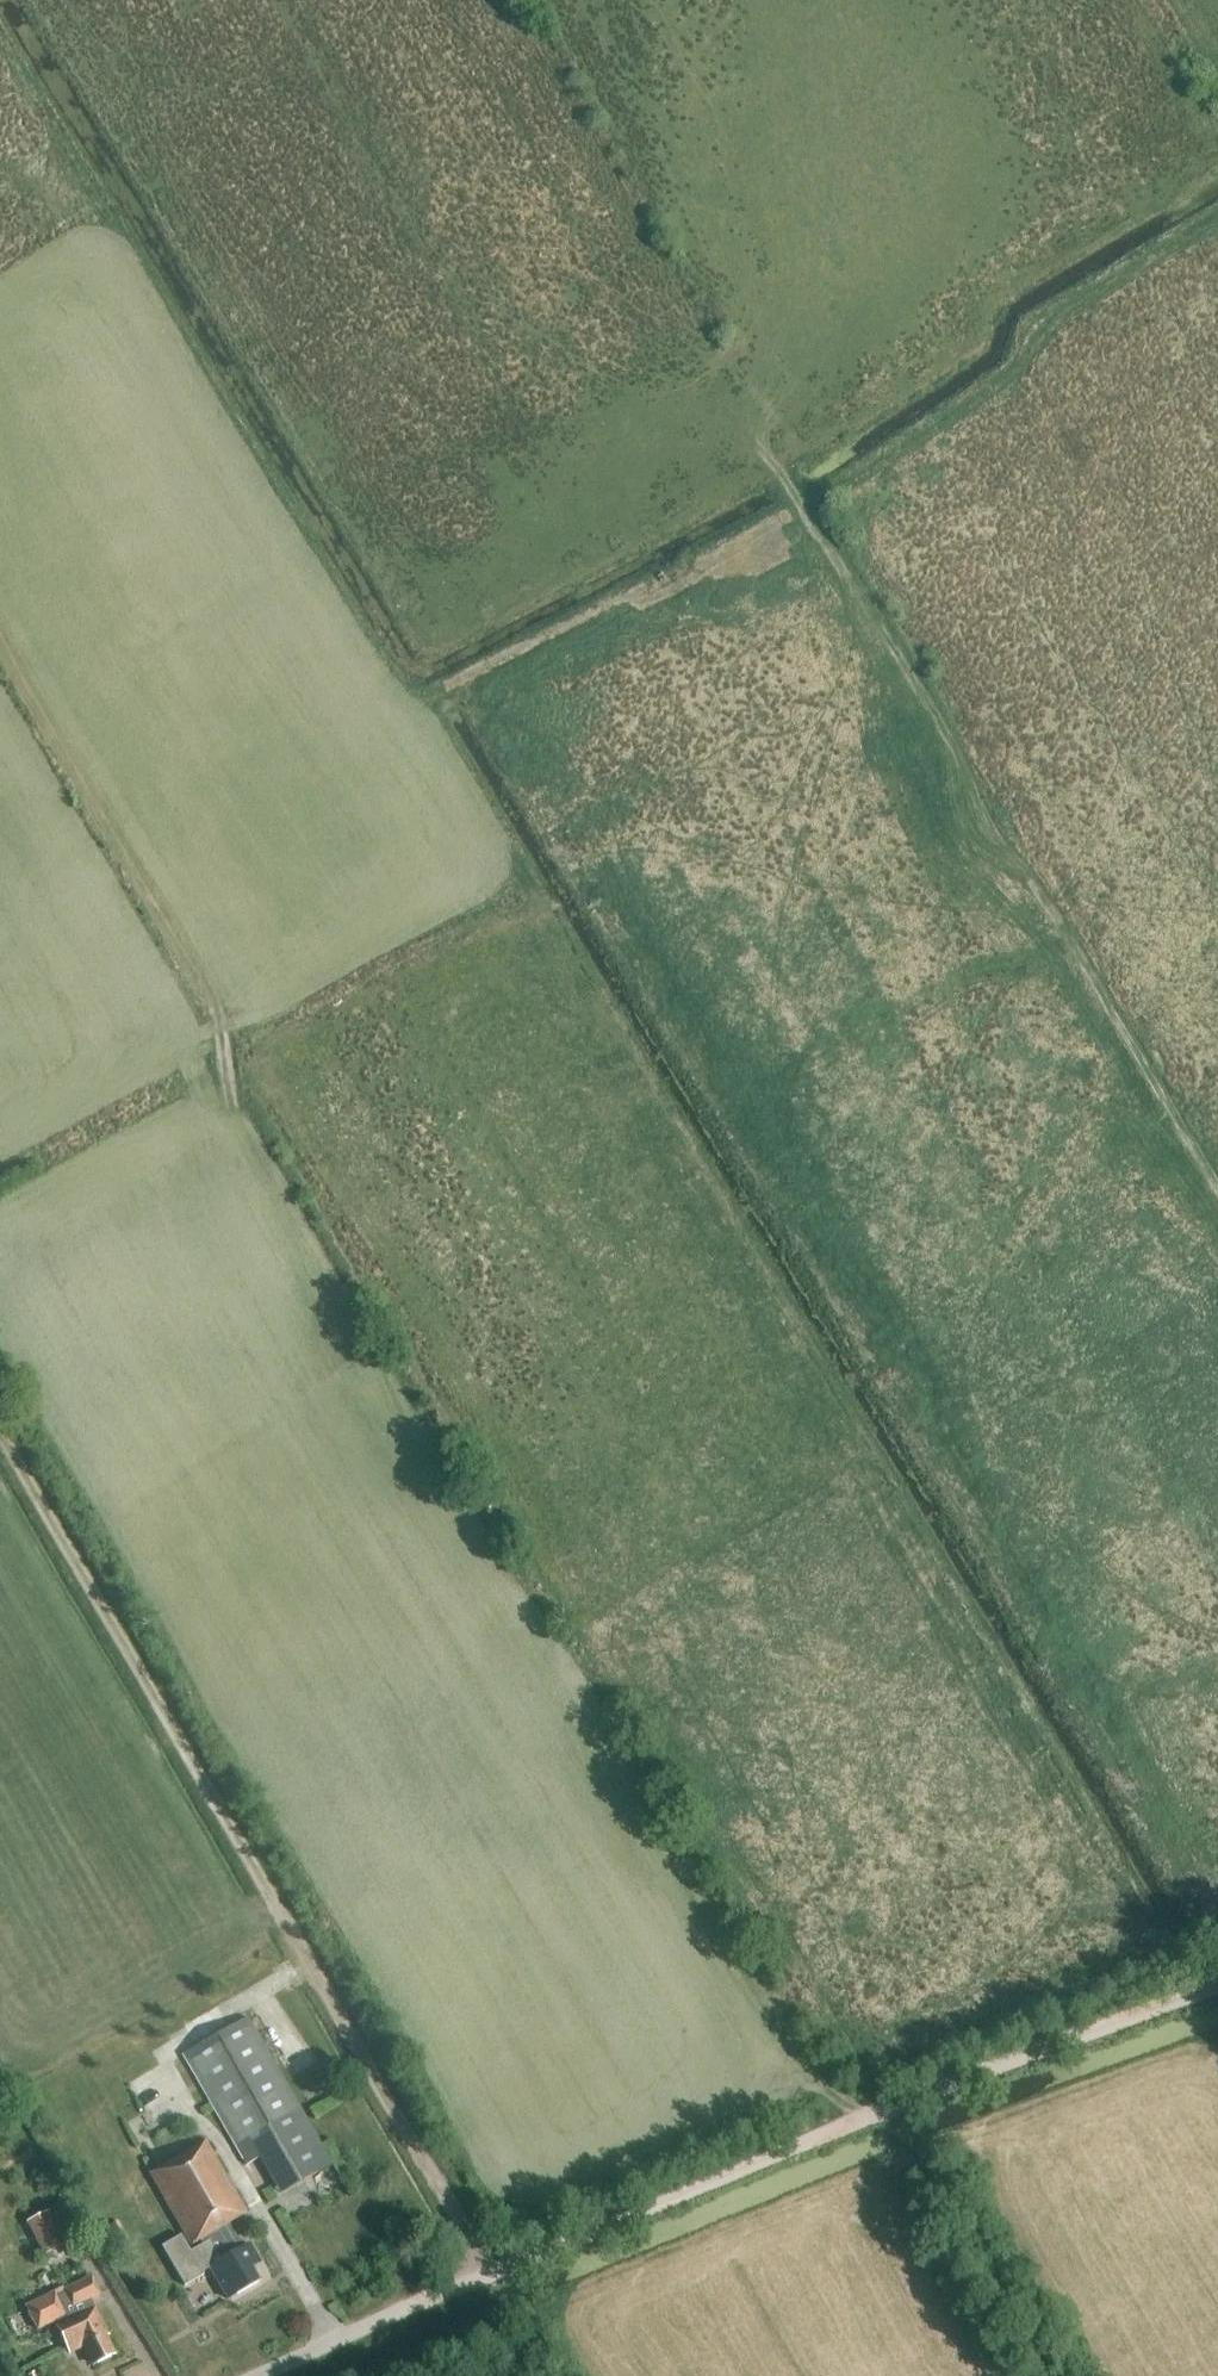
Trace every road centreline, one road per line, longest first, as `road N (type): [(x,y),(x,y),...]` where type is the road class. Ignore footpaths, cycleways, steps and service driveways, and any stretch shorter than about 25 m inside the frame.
road 1 (track): [(492,2275),(0,1445)]
road 2 (track): [(492,2275),(1217,1985)]
road 3 (track): [(263,2375),(492,2275)]

